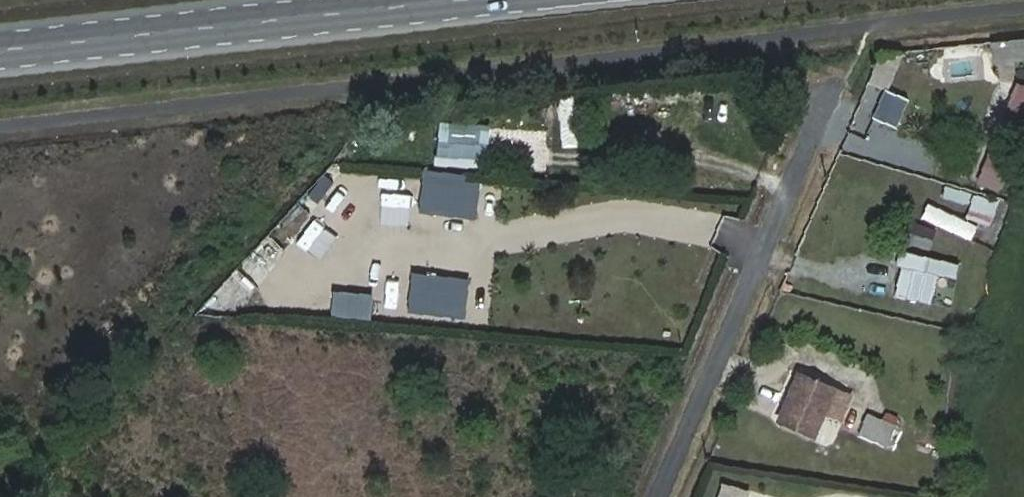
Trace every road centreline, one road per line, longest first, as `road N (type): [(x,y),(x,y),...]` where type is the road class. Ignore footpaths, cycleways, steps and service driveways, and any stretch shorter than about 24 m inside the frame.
road 1 (primary): [(439,0),(0,49)]
road 2 (residential): [(665,496),(830,97)]

